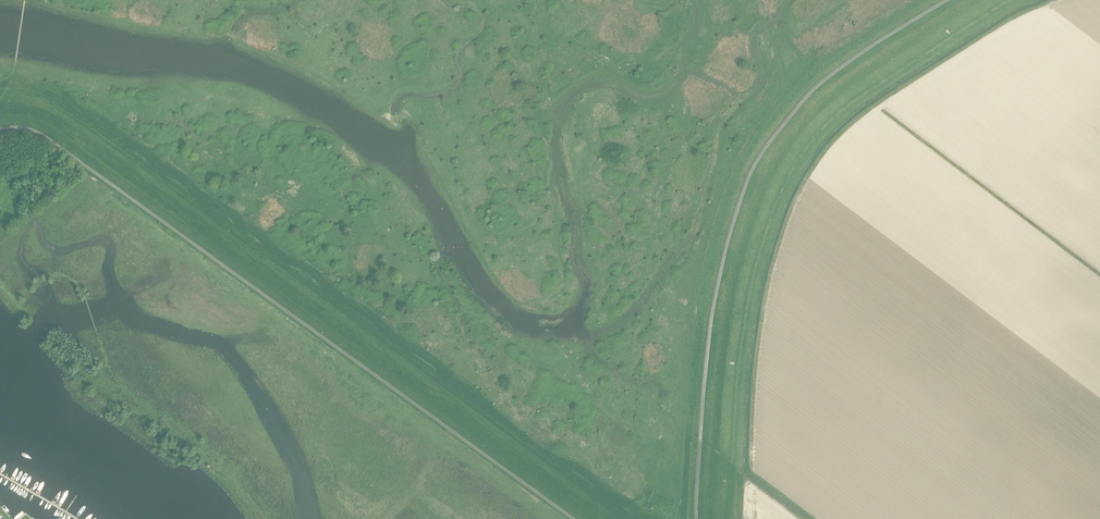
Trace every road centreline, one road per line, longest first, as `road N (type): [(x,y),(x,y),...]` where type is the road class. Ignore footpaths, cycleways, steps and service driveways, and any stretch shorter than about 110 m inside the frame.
road 1 (unclassified): [(573,518),(51,140),(29,129),(0,129)]
road 2 (track): [(1010,0),(832,117),(797,161),(751,278),(729,518)]

